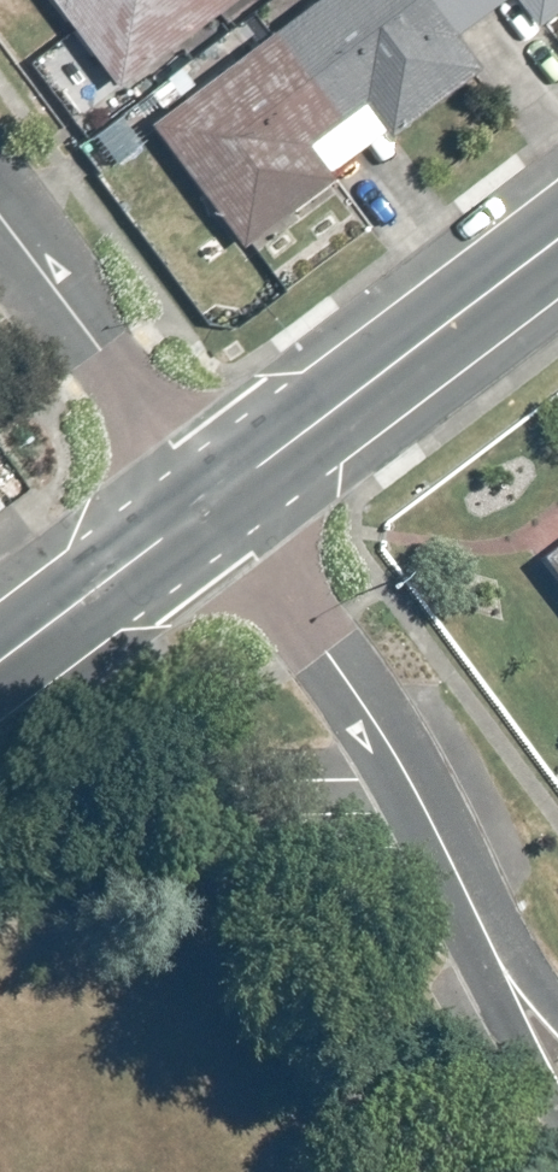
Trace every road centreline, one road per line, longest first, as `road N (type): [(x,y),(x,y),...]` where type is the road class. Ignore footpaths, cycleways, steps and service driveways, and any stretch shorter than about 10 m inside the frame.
road 1 (residential): [(502,973),(391,745),(213,504)]
road 2 (secondary): [(213,504),(557,241)]
road 3 (residential): [(0,216),(213,504)]
road 4 (secondary): [(0,663),(213,504)]
road 5 (residential): [(557,1119),(527,1069),(502,973)]

